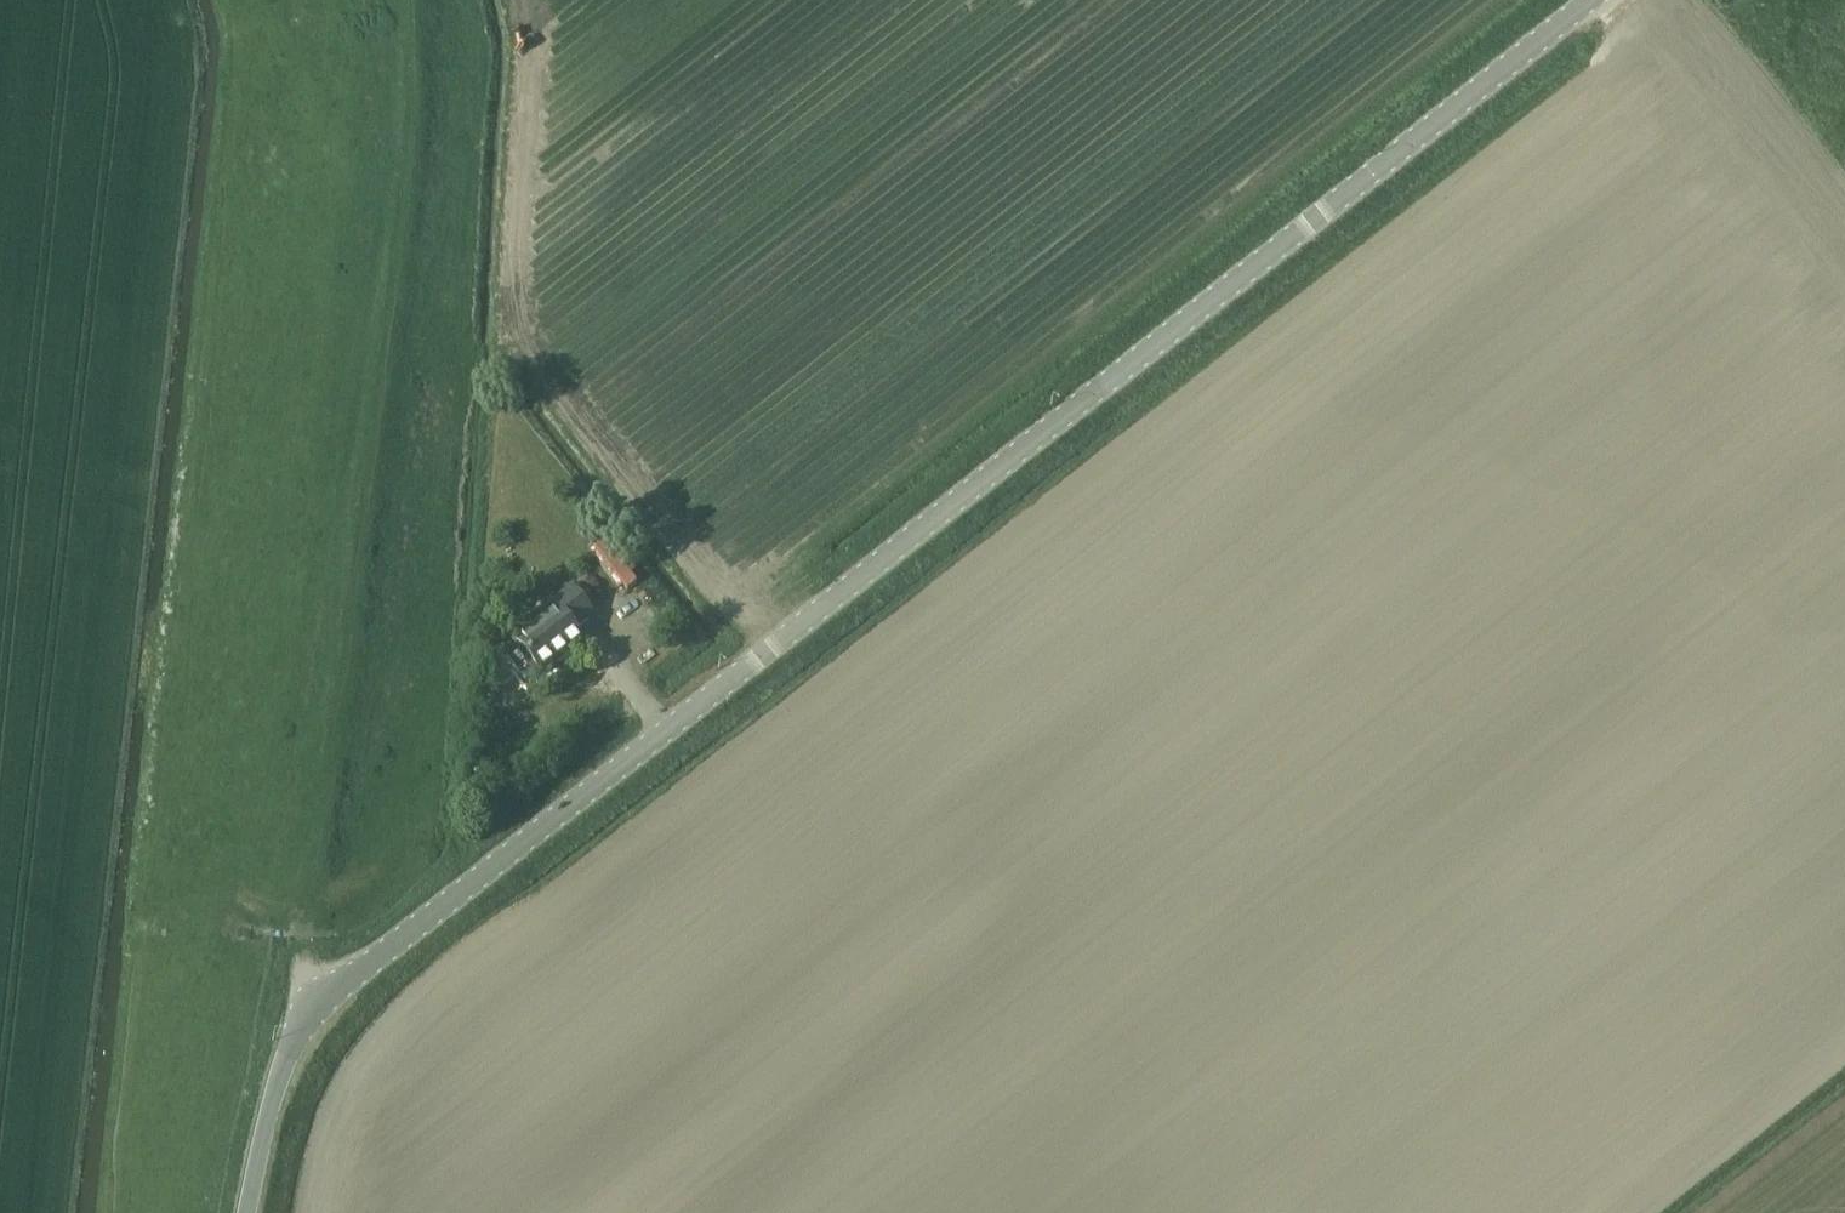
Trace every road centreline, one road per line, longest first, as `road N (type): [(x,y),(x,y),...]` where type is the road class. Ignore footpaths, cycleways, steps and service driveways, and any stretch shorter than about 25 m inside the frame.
road 1 (tertiary): [(248,1212),(273,1093),(295,1033),(326,995),(1601,0)]

